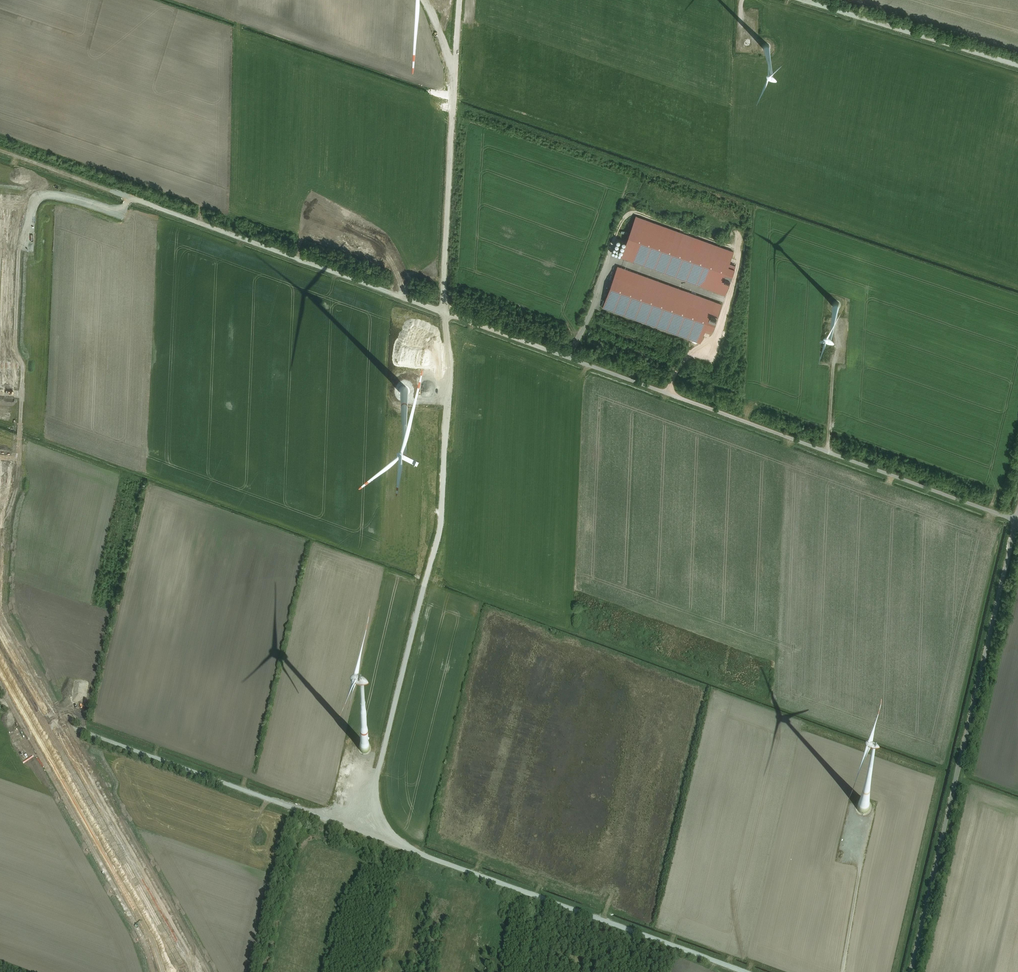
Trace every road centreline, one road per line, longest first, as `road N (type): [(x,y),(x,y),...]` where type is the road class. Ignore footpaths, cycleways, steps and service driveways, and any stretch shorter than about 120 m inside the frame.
road 1 (track): [(0,150),(1016,519)]
road 2 (track): [(419,0),(453,90),(439,530),(360,833)]
road 3 (unclassified): [(117,744),(743,971)]
road 4 (unclassified): [(910,971),(1016,519)]
road 5 (track): [(802,0),(1017,66)]
road 6 (track): [(830,453),(836,314)]
road 7 (track): [(117,744),(0,703)]

